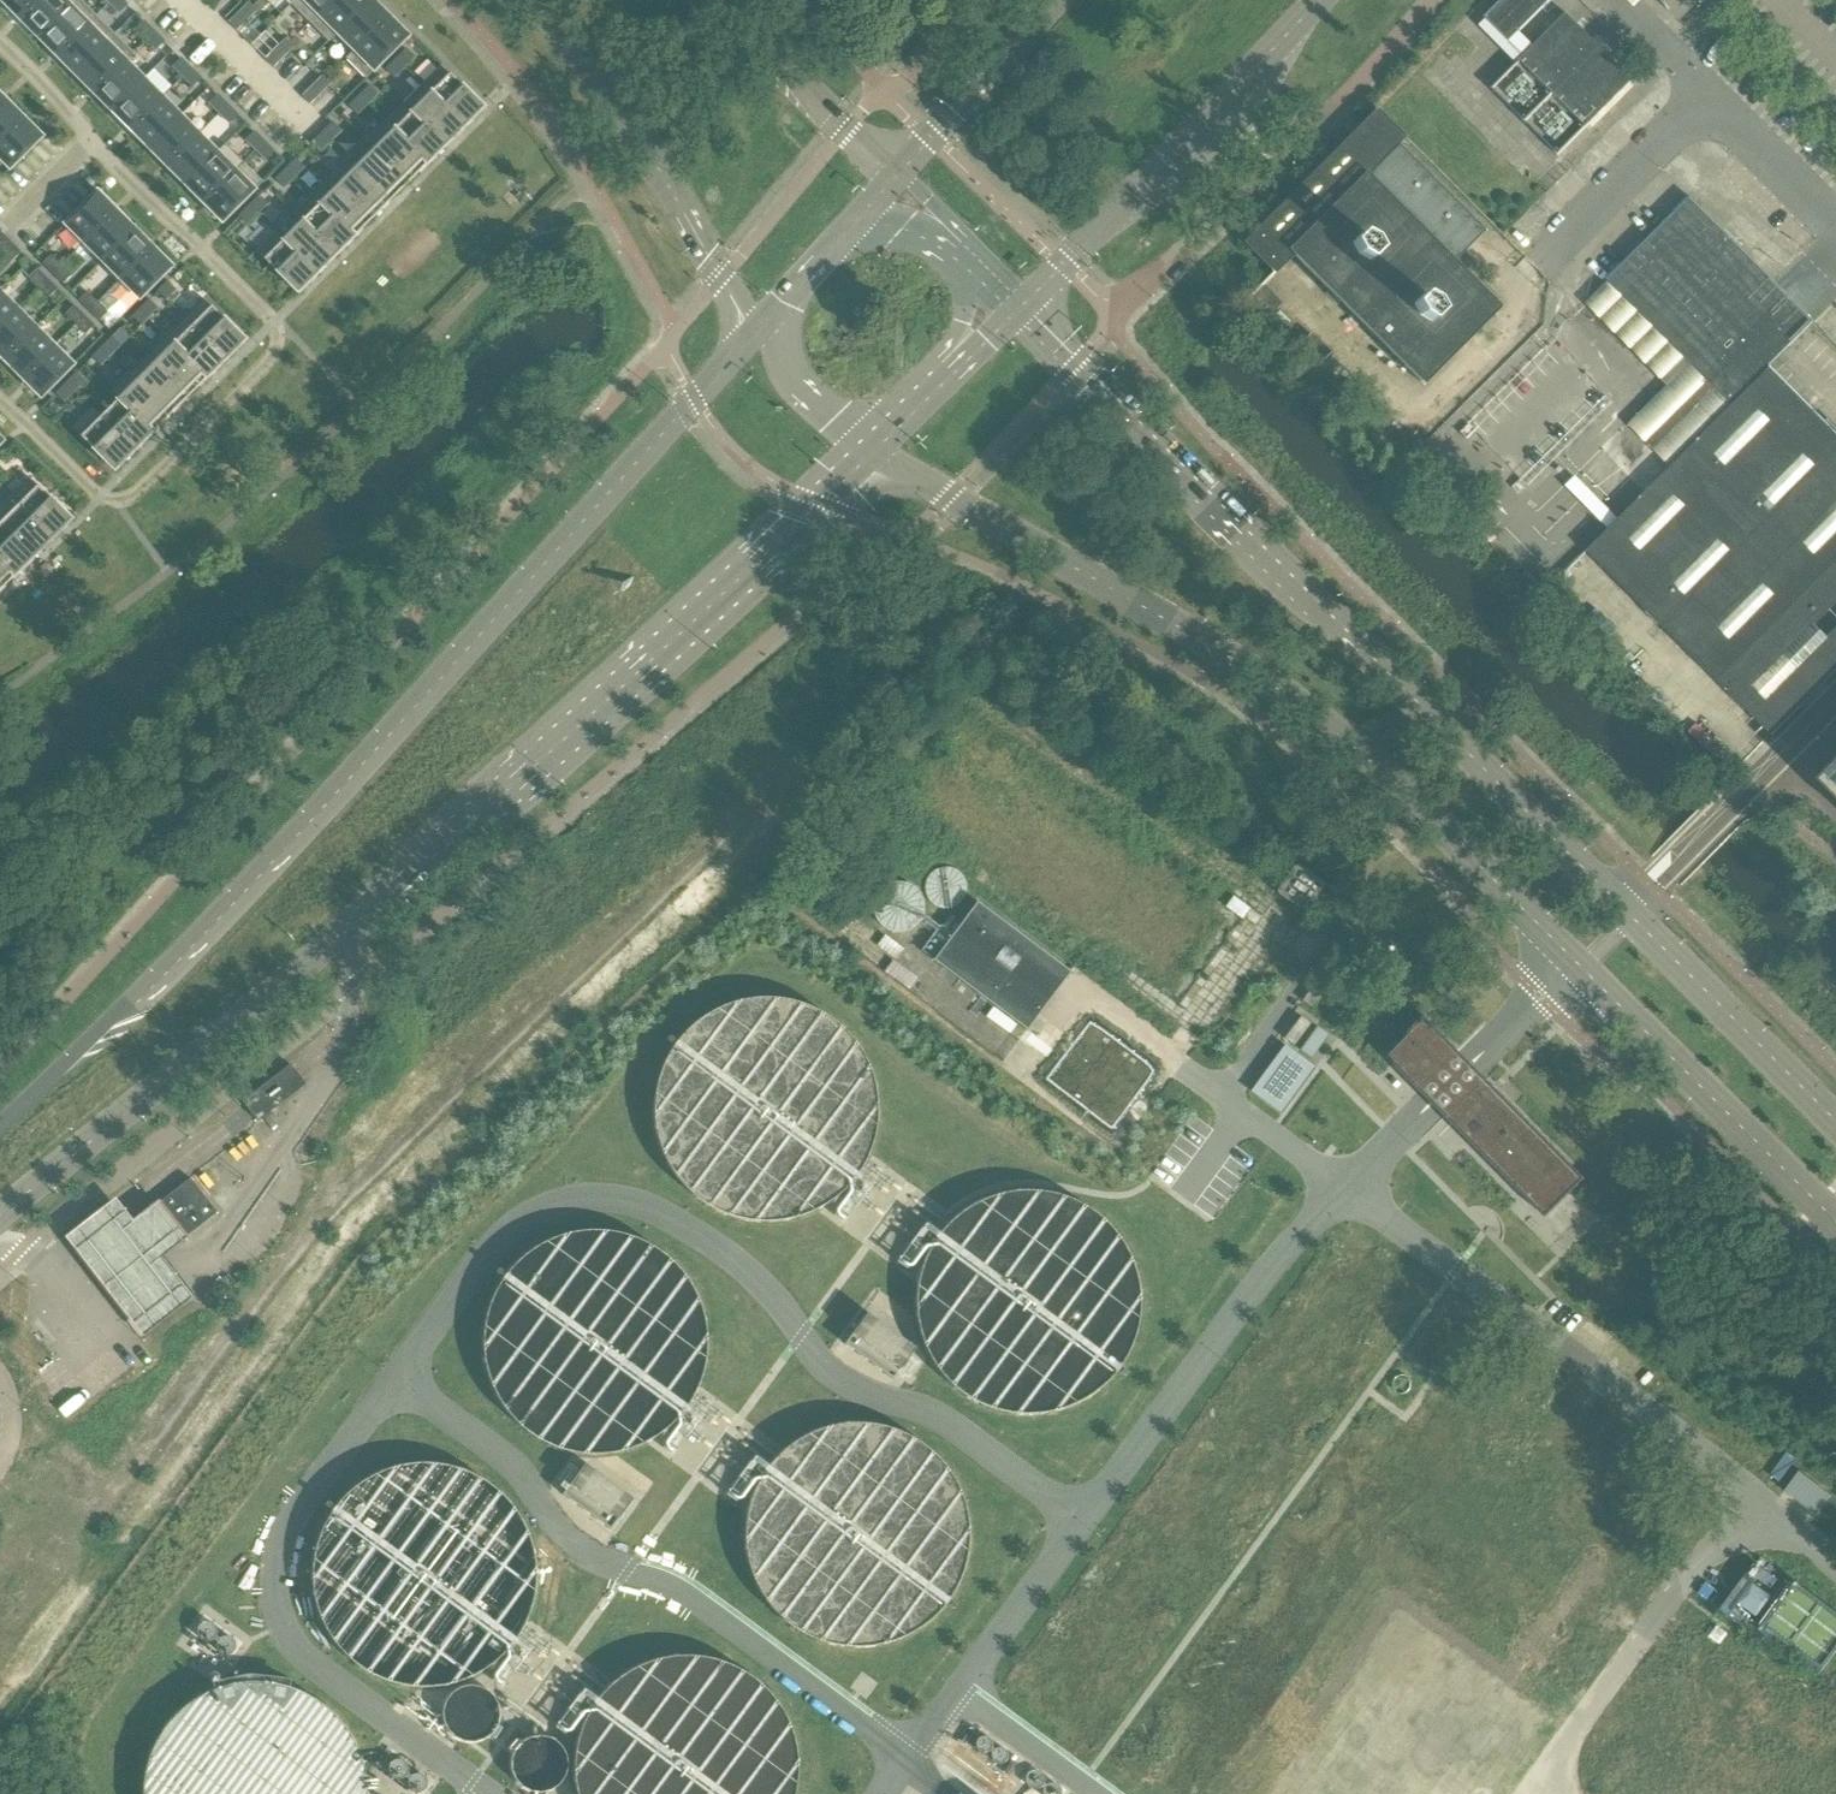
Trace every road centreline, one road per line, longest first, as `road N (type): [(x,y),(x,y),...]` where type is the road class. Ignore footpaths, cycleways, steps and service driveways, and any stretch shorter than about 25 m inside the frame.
road 1 (secondary): [(0,1218),(484,810),(819,502),(866,444)]
road 2 (secondary): [(754,338),(306,826),(0,1126)]
road 3 (primary): [(866,444),(1305,711),(1385,774),(1573,965)]
road 4 (primary): [(1632,908),(1020,309)]
road 5 (primary): [(1020,309),(1319,0)]
road 6 (residential): [(519,0),(618,111),(754,338)]
road 7 (residential): [(0,402),(100,497),(130,498),(192,445),(272,352),(274,323)]
road 8 (residential): [(0,46),(274,323)]
road 9 (primary): [(1573,965),(1835,1228)]
road 10 (primary): [(1835,1116),(1632,908)]
road 11 (primary): [(1059,0),(892,183)]
road 12 (residential): [(892,183),(731,0)]
road 13 (unclassified): [(1531,263),(1704,96)]
road 14 (primary): [(892,183),(754,338)]
road 15 (secondary): [(866,444),(1020,309)]
road 16 (unclassified): [(1835,229),(1704,96)]
road 17 (secondary): [(1020,309),(892,183)]
road 18 (primary): [(754,338),(811,404),(866,444)]
road 19 (unclassified): [(1704,96),(1608,0)]

